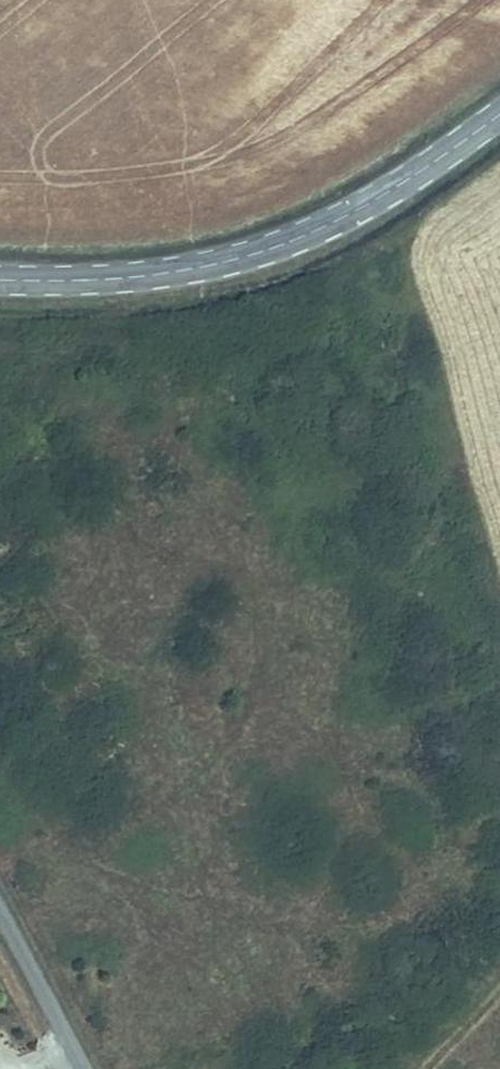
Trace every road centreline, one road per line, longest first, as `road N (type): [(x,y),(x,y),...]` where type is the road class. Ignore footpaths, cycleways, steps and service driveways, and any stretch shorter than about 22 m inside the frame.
road 1 (secondary): [(499,113),(358,207),(248,252),(163,272),(0,277)]
road 2 (residential): [(0,908),(84,1068)]

